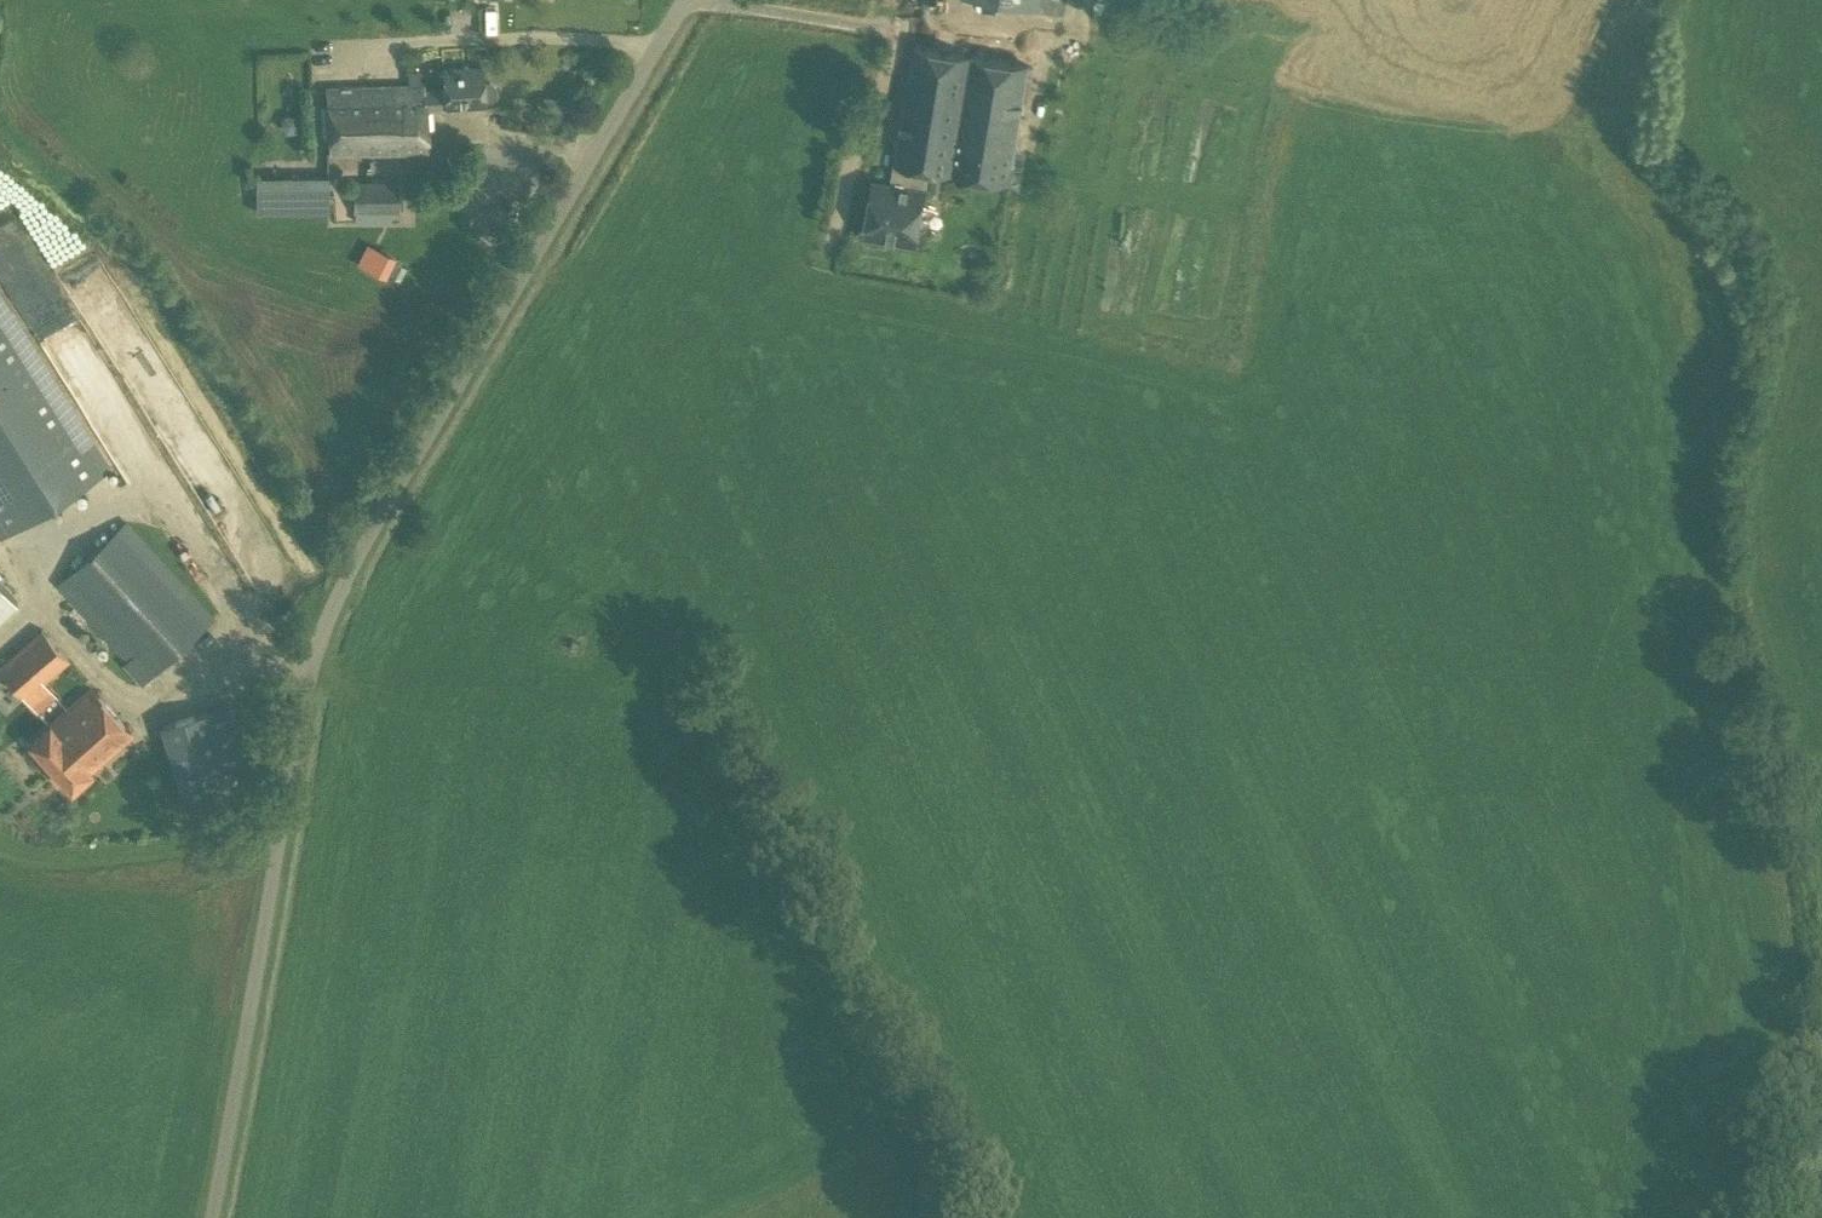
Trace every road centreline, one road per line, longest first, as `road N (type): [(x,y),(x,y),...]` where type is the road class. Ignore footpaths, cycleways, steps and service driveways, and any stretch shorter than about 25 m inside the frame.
road 1 (unclassified): [(216,1217),(319,648),(350,570),(689,0)]

